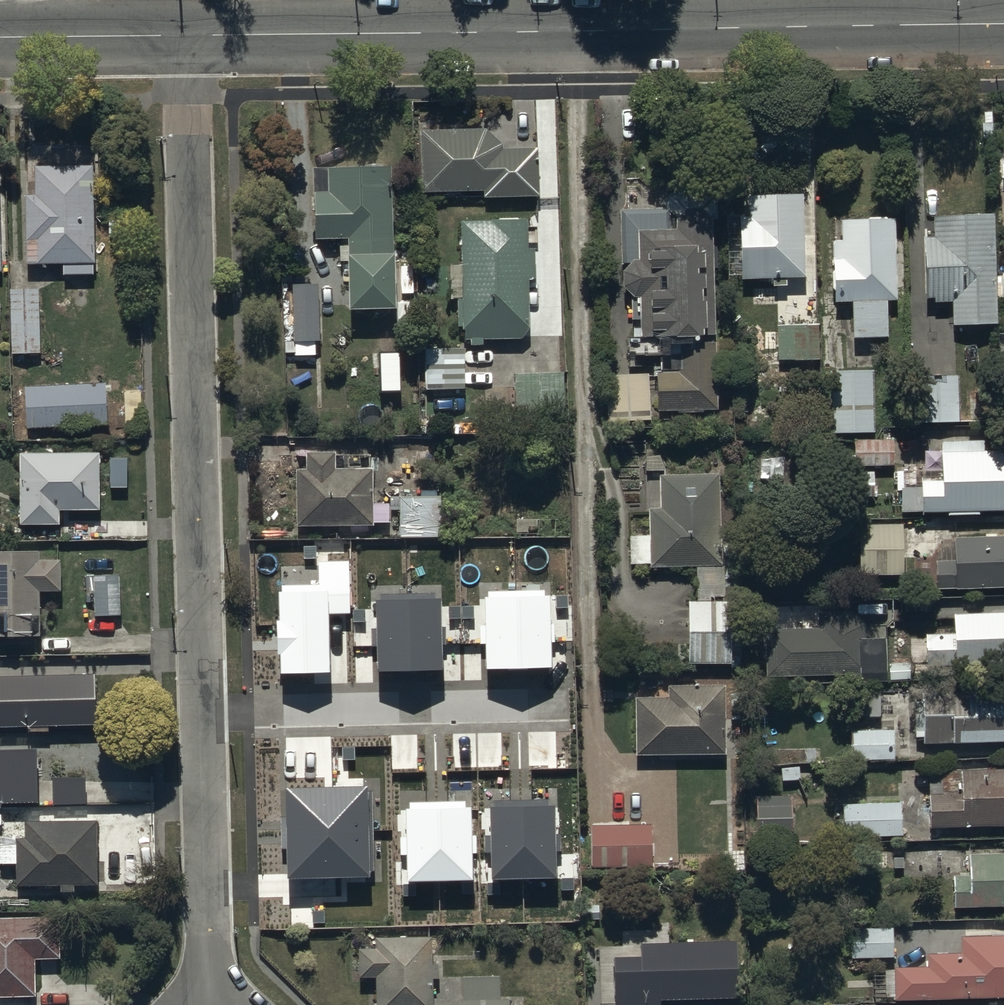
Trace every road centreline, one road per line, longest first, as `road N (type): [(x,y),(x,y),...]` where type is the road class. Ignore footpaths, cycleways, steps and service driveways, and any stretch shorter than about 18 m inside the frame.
road 1 (residential): [(183,37),(215,1004)]
road 2 (residential): [(1003,25),(183,37)]
road 3 (residential): [(183,37),(0,38)]

